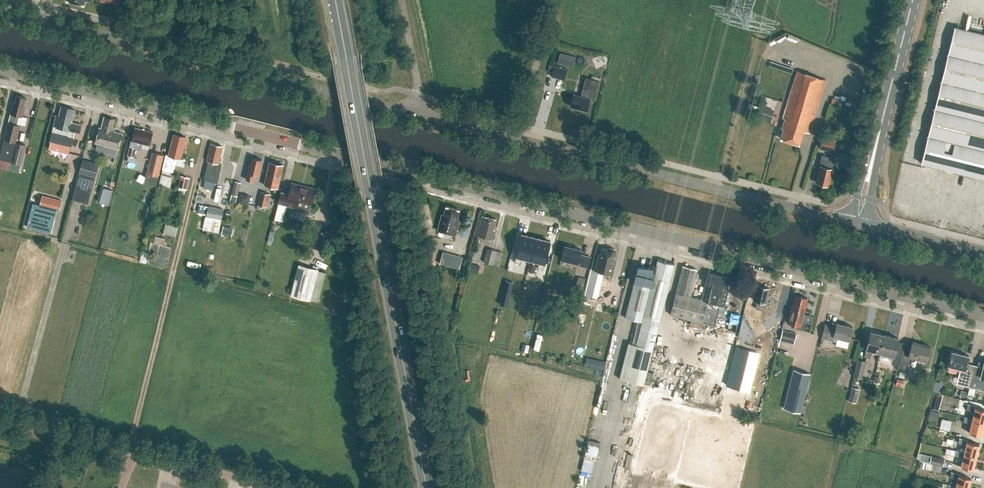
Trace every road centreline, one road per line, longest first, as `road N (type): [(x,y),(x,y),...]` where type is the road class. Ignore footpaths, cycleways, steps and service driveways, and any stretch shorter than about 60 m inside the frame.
road 1 (secondary): [(983,317),(0,68)]
road 2 (trunk): [(425,487),(336,0)]
road 3 (unclassified): [(855,223),(412,112)]
road 4 (unclassified): [(412,112),(0,7)]
road 5 (track): [(133,451),(210,121)]
road 6 (unclassified): [(277,487),(0,417)]
road 7 (tertiary): [(855,223),(911,0)]
road 8 (tertiary): [(983,255),(855,223)]

